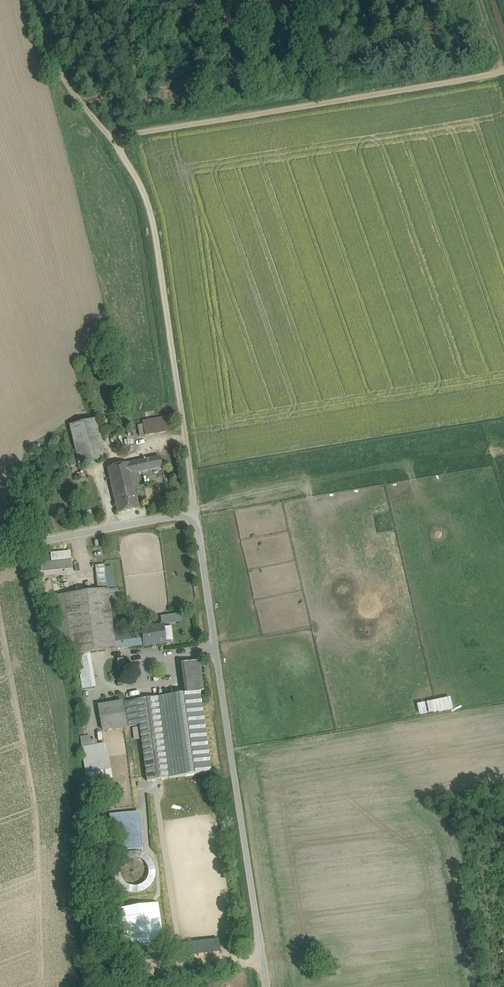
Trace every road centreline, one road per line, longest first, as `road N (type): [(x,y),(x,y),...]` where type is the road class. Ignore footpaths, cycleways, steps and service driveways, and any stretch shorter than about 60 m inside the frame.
road 1 (track): [(196,512),(149,209),(132,169),(59,75),(36,0)]
road 2 (track): [(196,512),(266,986)]
road 3 (track): [(110,139),(497,73)]
road 4 (track): [(0,552),(196,512)]

